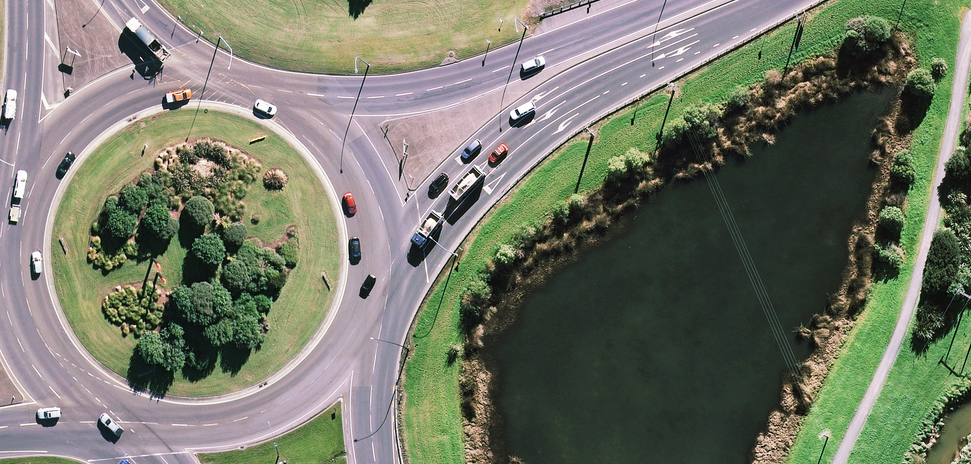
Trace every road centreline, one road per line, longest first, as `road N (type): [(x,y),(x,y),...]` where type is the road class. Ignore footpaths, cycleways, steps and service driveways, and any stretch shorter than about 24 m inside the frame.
road 1 (trunk): [(779,0),(571,96),(484,164),(384,282)]
road 2 (trunk): [(280,94),(403,94),(677,0)]
road 3 (trunk): [(384,283),(339,355),(301,391),(252,417),(185,427),(113,420)]
road 4 (trunk): [(15,216),(58,142),(113,97),(153,82),(238,83)]
road 5 (trunk): [(112,420),(65,384),(29,335),(12,269),(14,222)]
road 6 (trunk): [(280,94),(337,131),(358,161),(382,219),(384,282)]
road 7 (trunk): [(15,216),(27,0)]
road 8 (primary): [(384,283),(371,391),(375,463)]
road 9 (trunk): [(123,0),(175,49),(238,83)]

